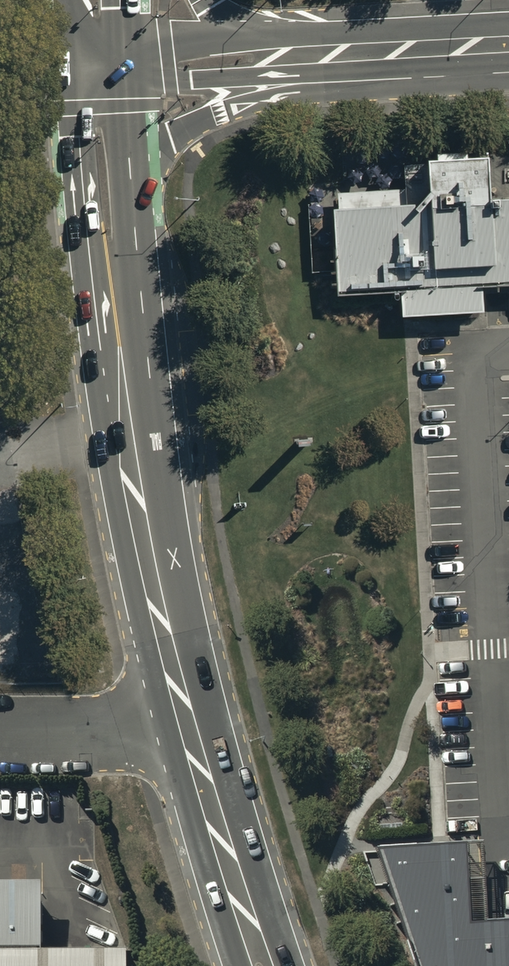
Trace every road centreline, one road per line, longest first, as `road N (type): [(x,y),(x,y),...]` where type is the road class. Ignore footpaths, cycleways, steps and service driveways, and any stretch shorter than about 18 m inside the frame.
road 1 (primary): [(190,729),(152,543),(107,216)]
road 2 (unclassified): [(315,55),(277,99),(223,113),(169,142),(107,216)]
road 3 (primary): [(264,965),(190,729)]
road 4 (unclassified): [(99,60),(315,55)]
road 5 (unclassified): [(315,55),(508,45)]
road 6 (unclassified): [(190,729),(0,733)]
road 7 (primary): [(107,216),(99,60)]
road 8 (primary): [(205,0),(246,29),(315,55)]

